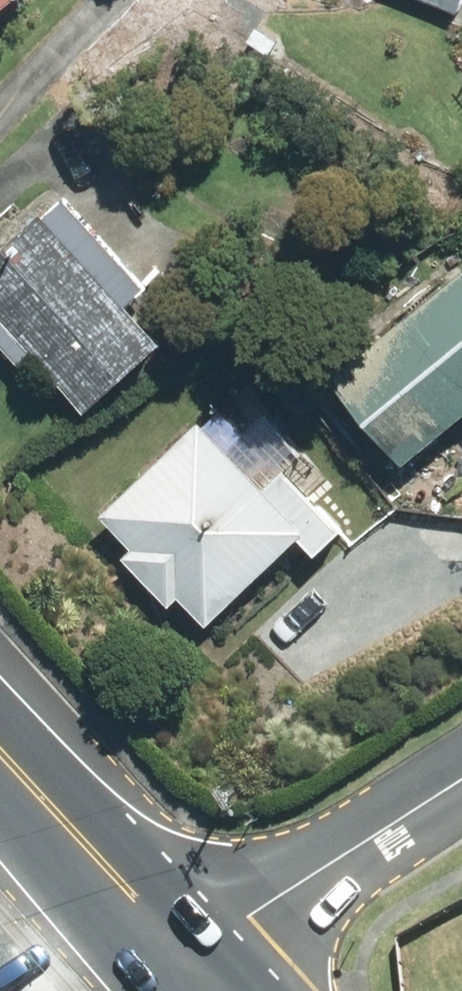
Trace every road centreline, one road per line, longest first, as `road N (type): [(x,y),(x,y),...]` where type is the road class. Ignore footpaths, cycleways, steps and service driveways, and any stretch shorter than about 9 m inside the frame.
road 1 (residential): [(199,965),(262,914),(461,787)]
road 2 (trunk): [(0,744),(199,965)]

